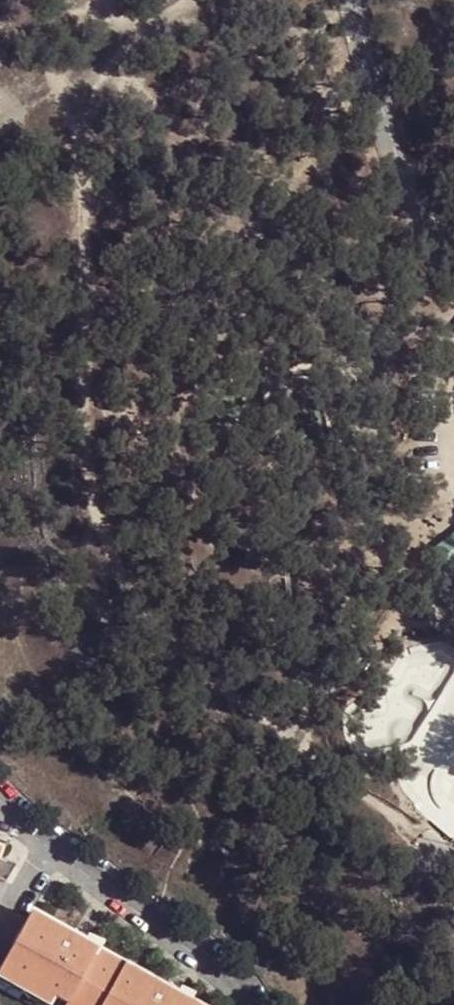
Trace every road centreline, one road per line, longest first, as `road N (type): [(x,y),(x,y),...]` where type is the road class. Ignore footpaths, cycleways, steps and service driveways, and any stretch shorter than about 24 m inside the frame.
road 1 (residential): [(0,805),(213,964),(247,1004)]
road 2 (unclassified): [(453,280),(416,218),(355,0)]
road 3 (track): [(412,1004),(398,969),(367,929),(329,906),(289,904)]

